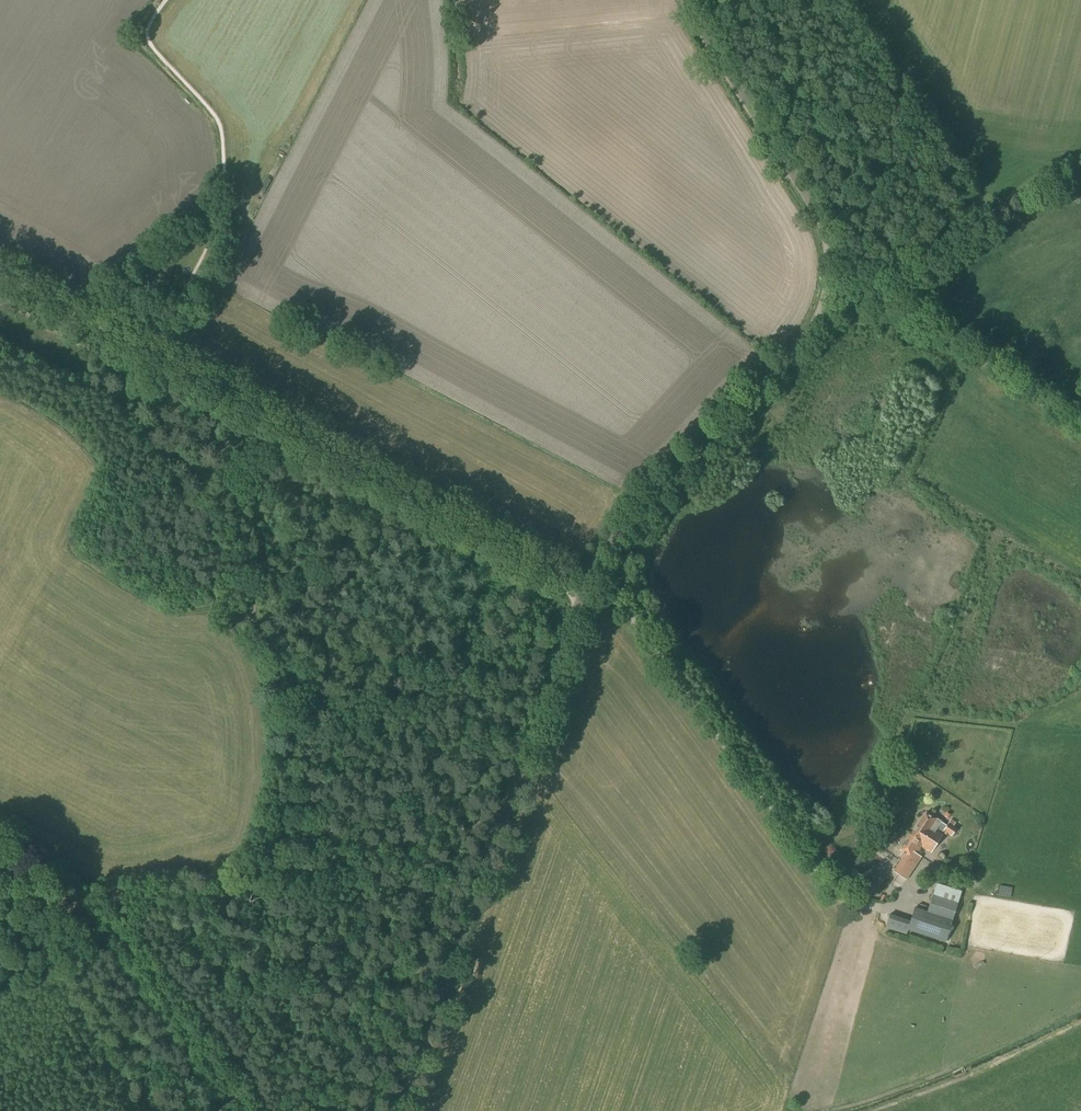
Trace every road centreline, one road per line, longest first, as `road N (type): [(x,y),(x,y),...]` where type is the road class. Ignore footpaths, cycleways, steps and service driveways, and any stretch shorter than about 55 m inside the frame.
road 1 (unclassified): [(398,1110),(582,593)]
road 2 (unclassified): [(840,912),(613,595)]
road 3 (track): [(582,593),(277,423)]
road 4 (unclassified): [(596,561),(813,325)]
road 5 (unclassified): [(830,235),(687,0)]
road 6 (track): [(78,883),(241,1098)]
road 7 (track): [(863,285),(1080,159)]
road 8 (unclassified): [(1080,423),(877,298)]
road 9 (track): [(167,361),(0,270)]
road 10 (track): [(167,361),(156,324),(98,296),(69,308)]
road 11 (track): [(277,423),(167,361)]

